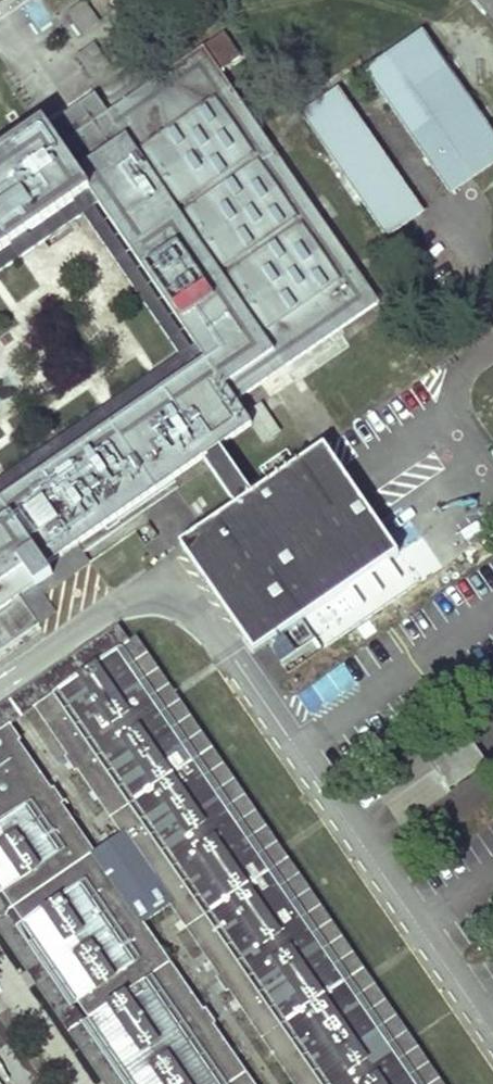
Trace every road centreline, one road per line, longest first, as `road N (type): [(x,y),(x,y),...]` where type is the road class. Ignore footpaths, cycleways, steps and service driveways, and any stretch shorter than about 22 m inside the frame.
road 1 (residential): [(0,686),(171,575),(492,1037)]

